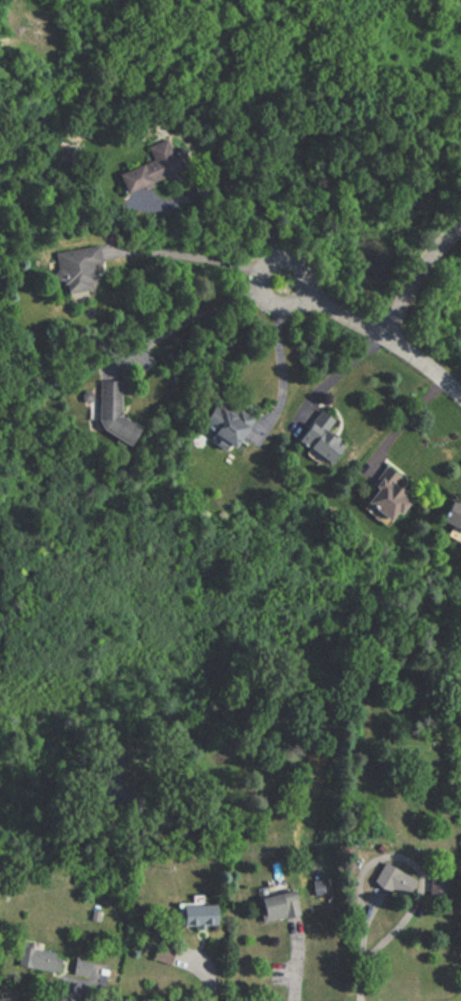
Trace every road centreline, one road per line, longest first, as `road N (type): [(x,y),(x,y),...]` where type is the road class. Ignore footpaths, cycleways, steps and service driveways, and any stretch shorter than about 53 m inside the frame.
road 1 (residential): [(460,391),(284,281)]
road 2 (residential): [(390,342),(418,283),(460,232)]

